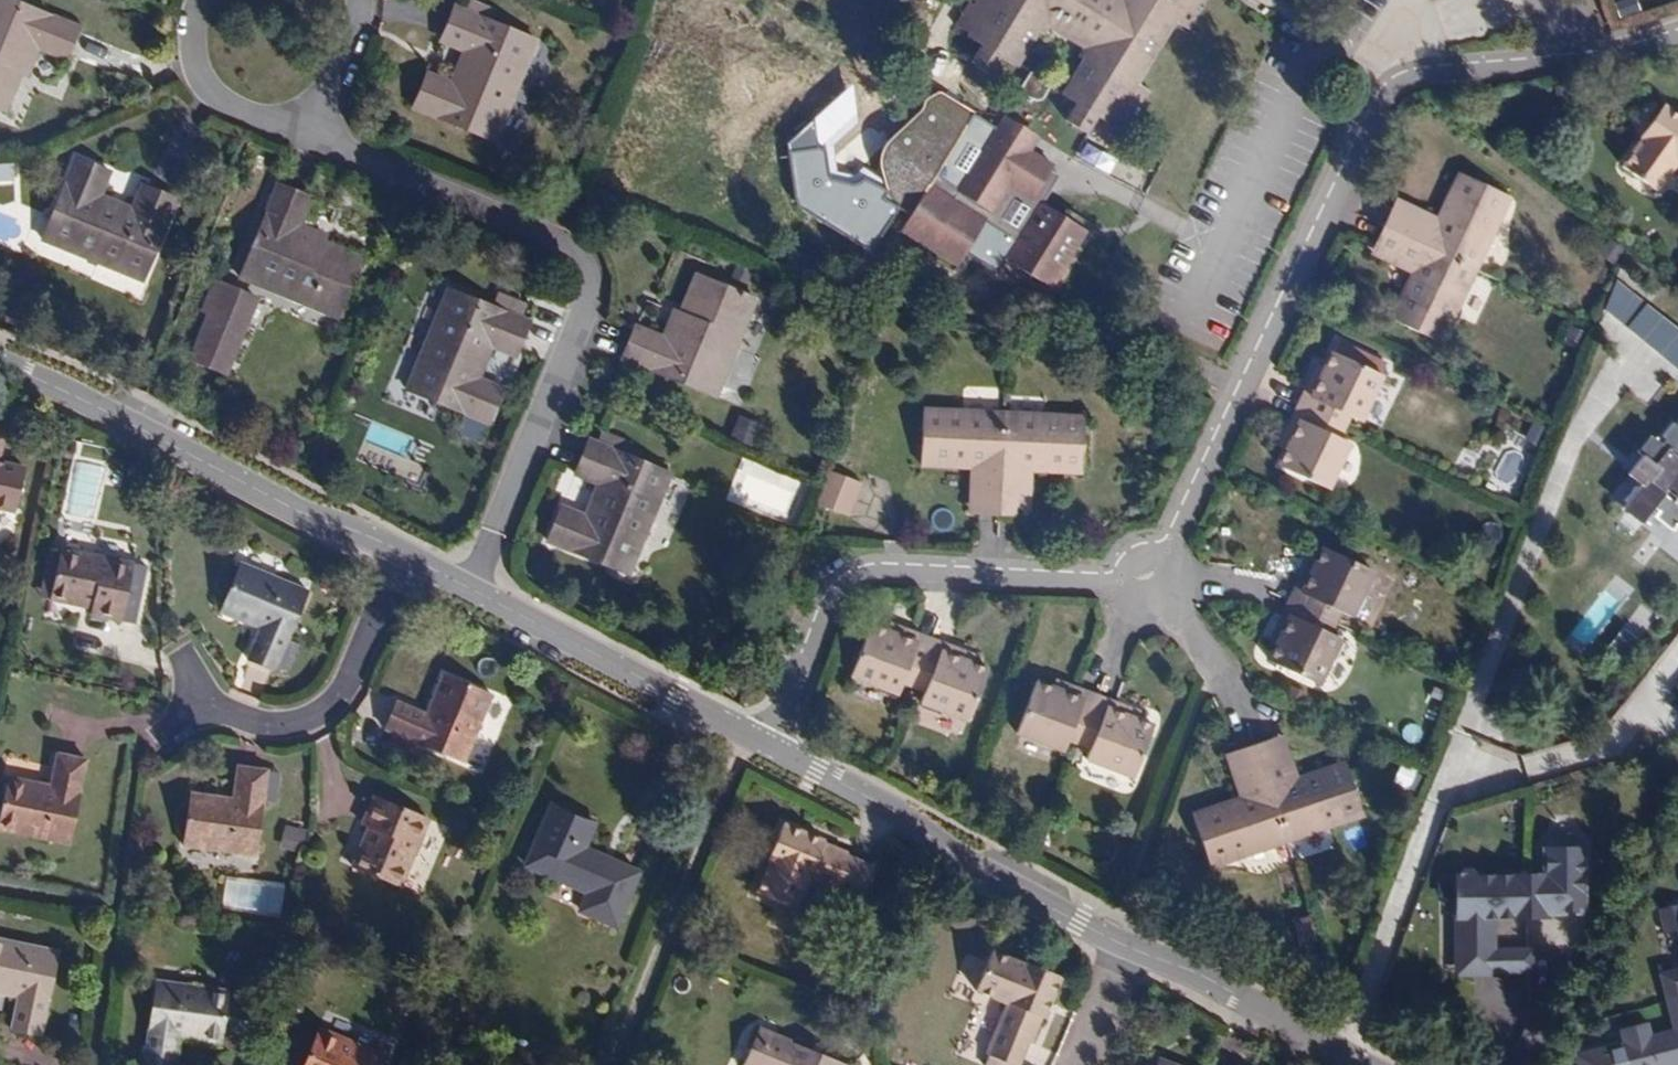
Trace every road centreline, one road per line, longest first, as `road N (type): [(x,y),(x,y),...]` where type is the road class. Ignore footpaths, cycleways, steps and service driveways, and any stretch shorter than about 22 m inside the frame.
road 1 (residential): [(1677,33),(1568,58),(1432,71),(1381,95),(1156,579)]
road 2 (residential): [(466,590),(588,293),(574,249),(313,136)]
road 3 (residential): [(1156,579),(830,571),(771,728),(753,743)]
road 4 (residential): [(413,562),(0,356)]
road 5 (residential): [(1113,938),(753,743)]
road 6 (residential): [(413,562),(343,695),(310,722),(272,728),(195,716),(152,735)]
road 7 (unclassified): [(613,1064),(753,743)]
road 8 (residential): [(753,743),(466,590)]
road 9 (residential): [(1362,1064),(1113,938)]
road 10 (residential): [(313,136),(212,93),(190,36),(205,0)]
road 11 (unclassified): [(1156,579),(1238,700)]
road 12 (residential): [(366,6),(313,136)]
road 13 (residential): [(1113,938),(1071,1064)]

